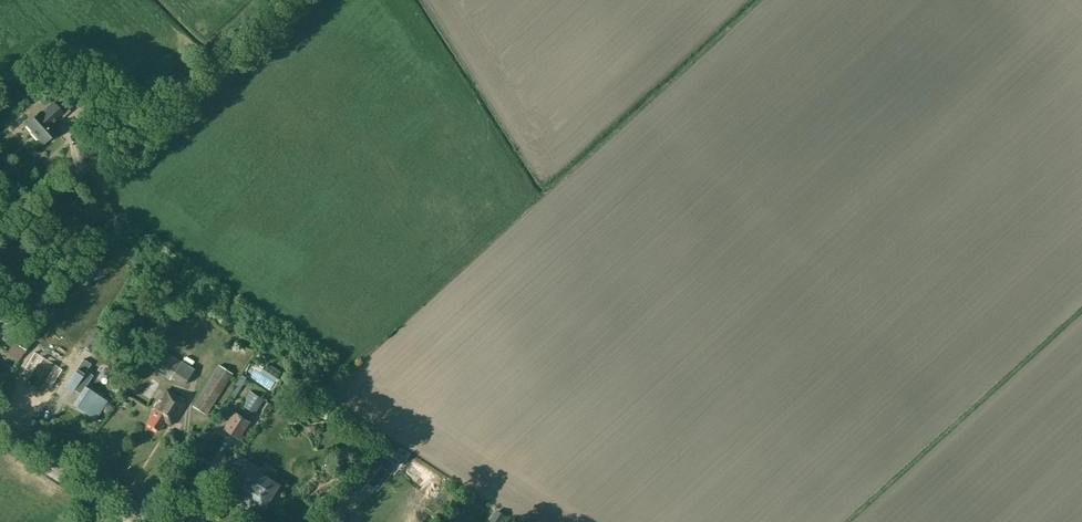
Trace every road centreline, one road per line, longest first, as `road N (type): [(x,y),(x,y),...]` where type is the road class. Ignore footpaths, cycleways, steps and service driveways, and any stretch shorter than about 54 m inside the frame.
road 1 (unclassified): [(0,247),(278,0)]
road 2 (tertiary): [(155,521),(0,423)]
road 3 (track): [(143,514),(182,454),(192,388),(210,356)]

